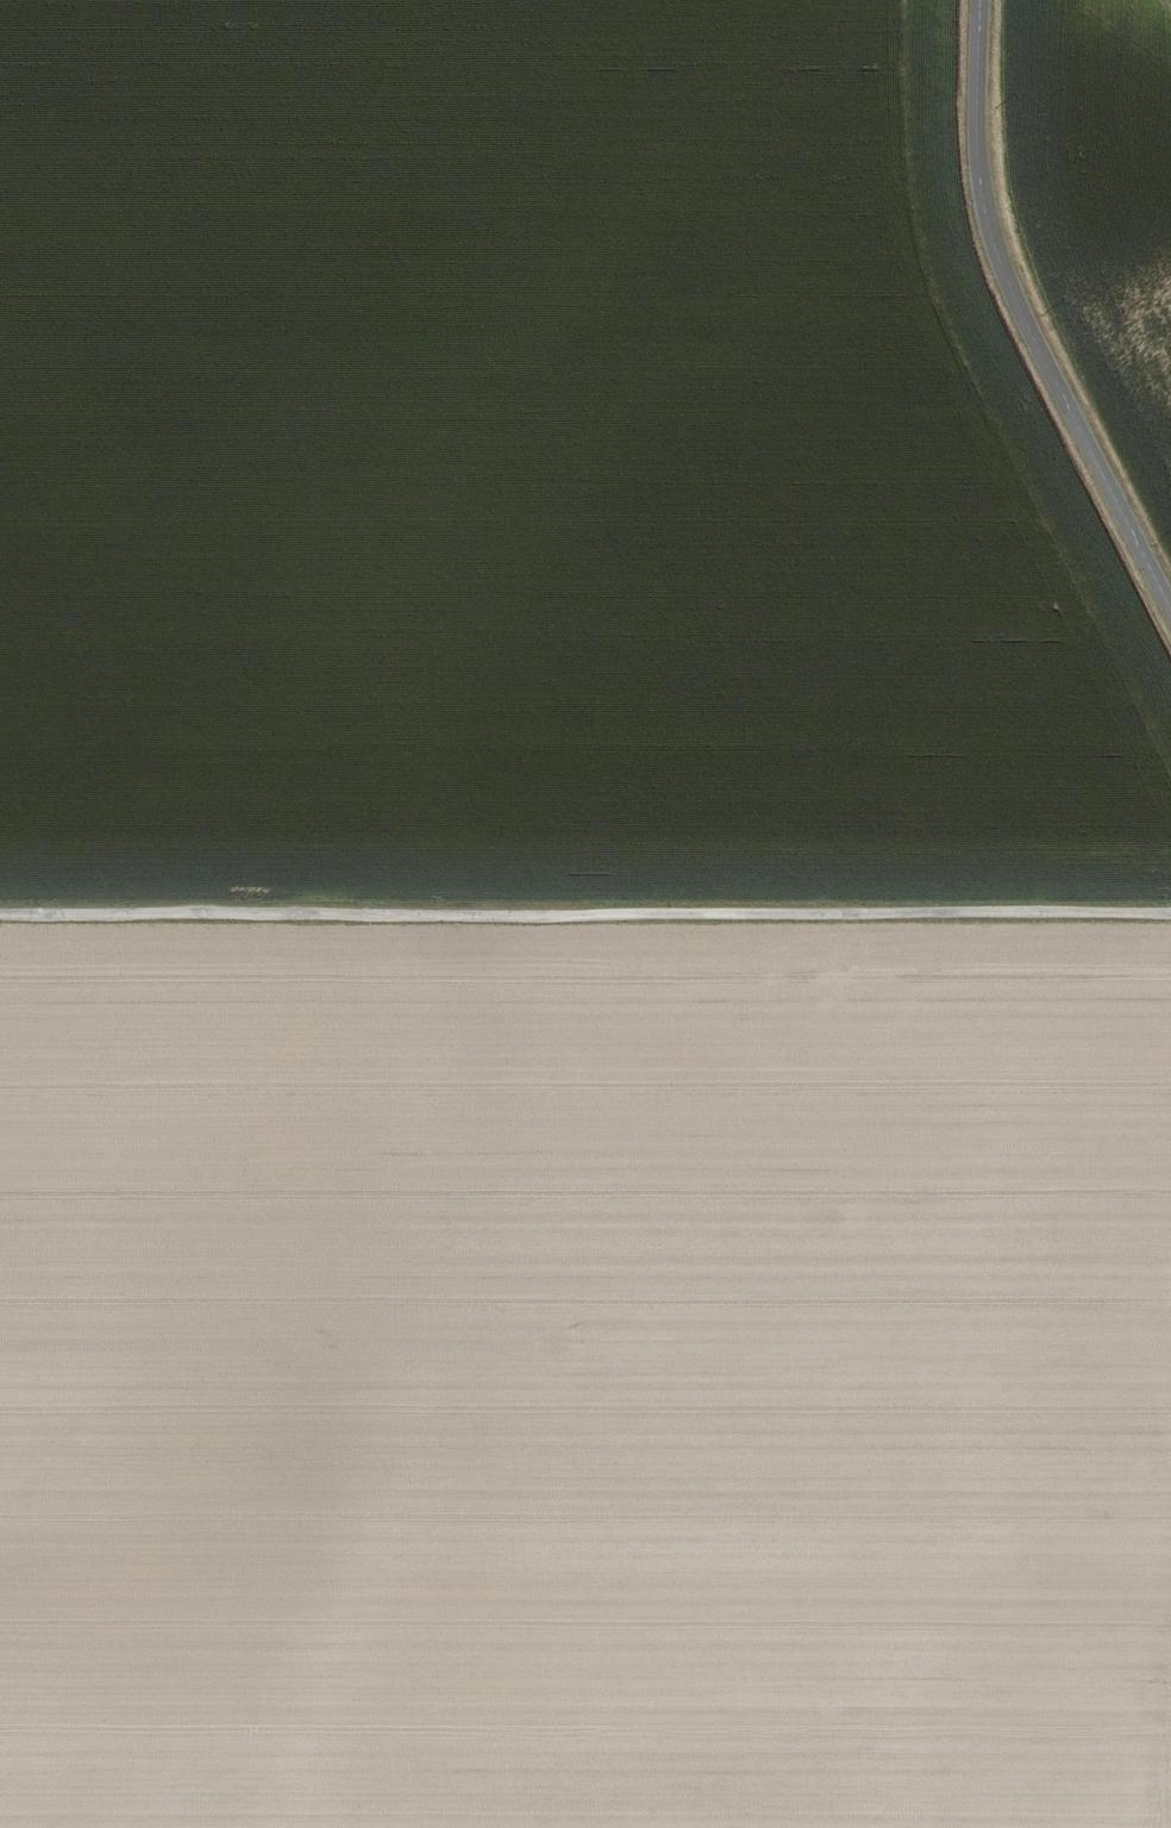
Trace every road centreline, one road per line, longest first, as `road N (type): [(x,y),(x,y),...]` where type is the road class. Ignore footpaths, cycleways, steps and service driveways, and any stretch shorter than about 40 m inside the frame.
road 1 (track): [(1170,916),(0,917)]
road 2 (tertiary): [(1170,623),(984,239),(970,175),(970,0)]

